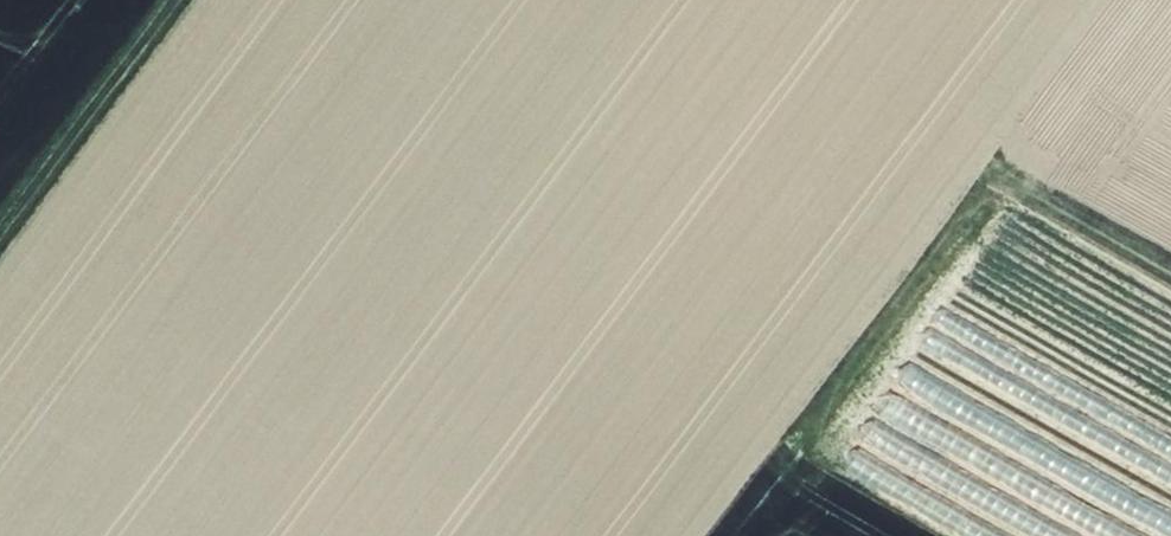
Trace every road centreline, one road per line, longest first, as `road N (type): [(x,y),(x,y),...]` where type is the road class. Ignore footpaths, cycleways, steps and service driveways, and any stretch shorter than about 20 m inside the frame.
road 1 (track): [(0,248),(186,0)]

